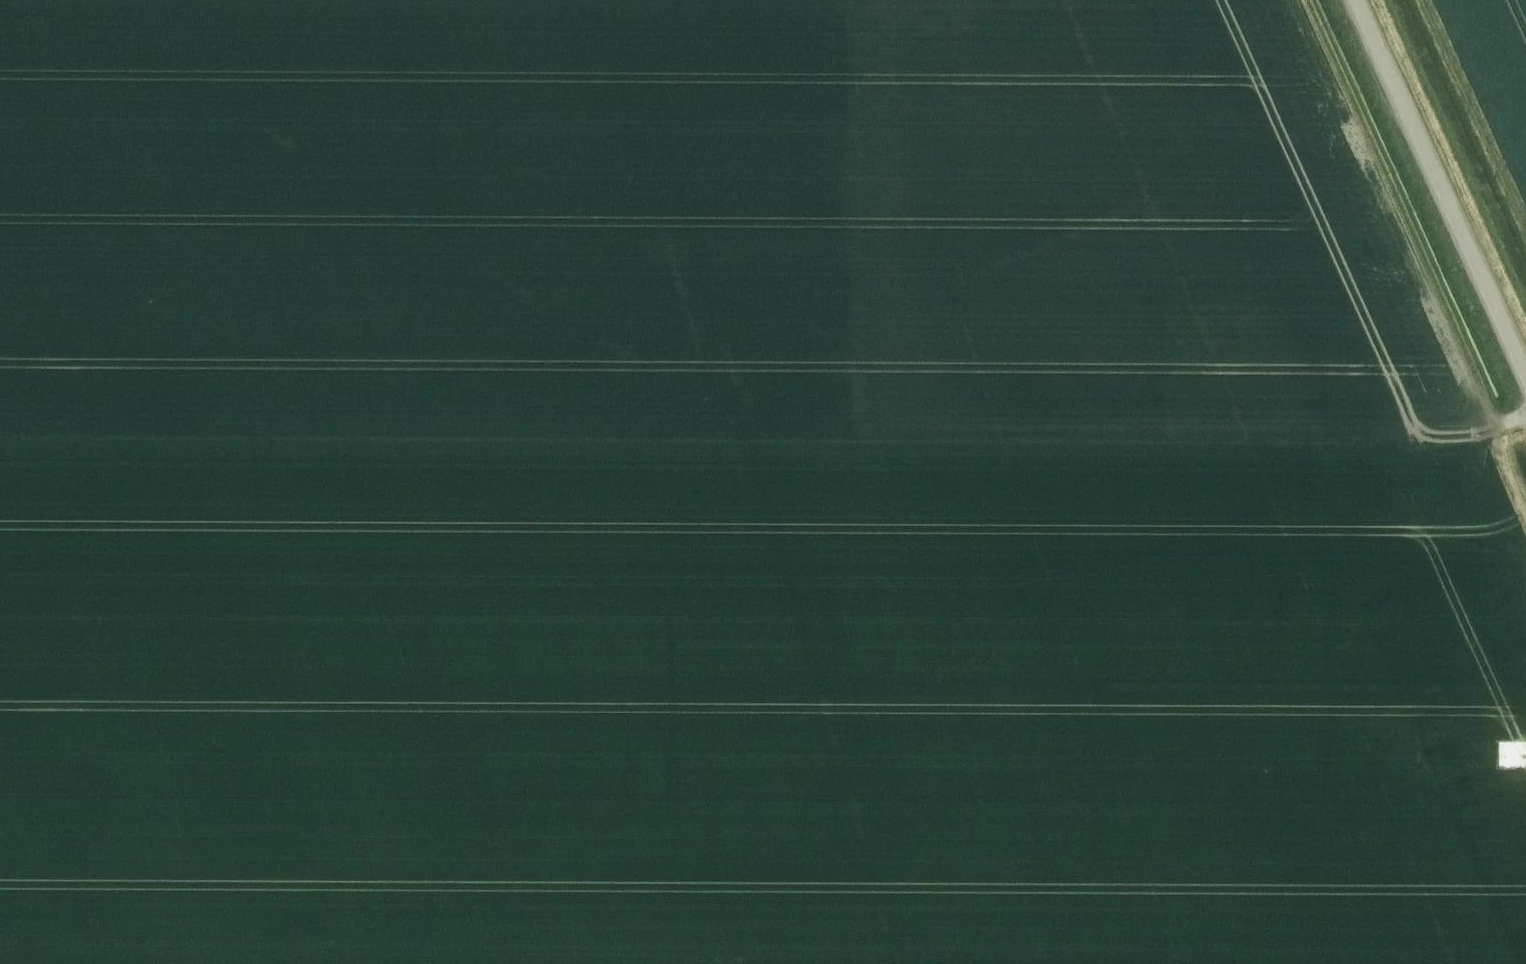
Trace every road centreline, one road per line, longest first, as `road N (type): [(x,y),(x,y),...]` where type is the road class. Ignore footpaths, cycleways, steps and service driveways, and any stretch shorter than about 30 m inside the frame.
road 1 (unclassified): [(1525,385),(1351,0)]

